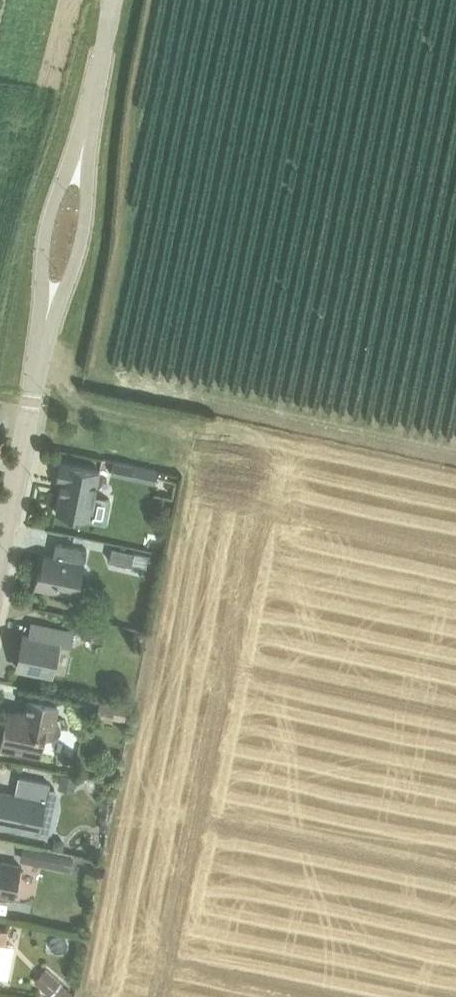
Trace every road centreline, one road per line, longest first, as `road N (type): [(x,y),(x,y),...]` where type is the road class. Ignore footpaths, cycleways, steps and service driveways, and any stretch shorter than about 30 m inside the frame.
road 1 (residential): [(0,548),(46,319)]
road 2 (residential): [(46,319),(84,232),(85,139)]
road 3 (residential): [(85,139),(46,231),(46,319)]
road 4 (residential): [(85,139),(114,0)]

